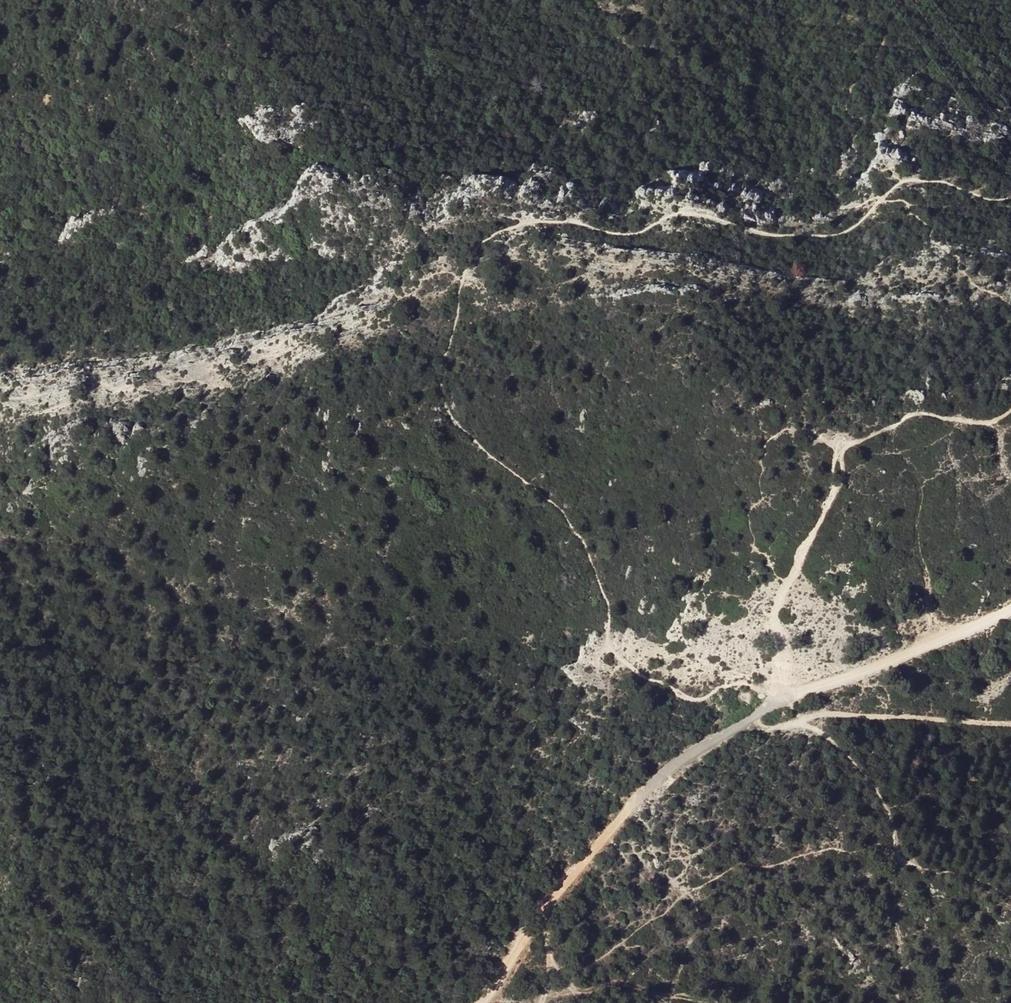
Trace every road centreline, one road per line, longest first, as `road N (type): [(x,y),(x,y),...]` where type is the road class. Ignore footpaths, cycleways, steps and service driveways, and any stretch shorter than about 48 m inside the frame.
road 1 (track): [(773,706),(782,660),(774,613),(844,475),(843,449),(924,413),(994,421),(1010,410)]
road 2 (track): [(481,1002),(588,850),(681,762),(773,706)]
road 3 (track): [(750,719),(770,731),(834,714),(1010,727)]
road 4 (track): [(773,706),(1010,611)]
road 5 (track): [(796,724),(852,757),(877,791),(899,850),(899,896)]

